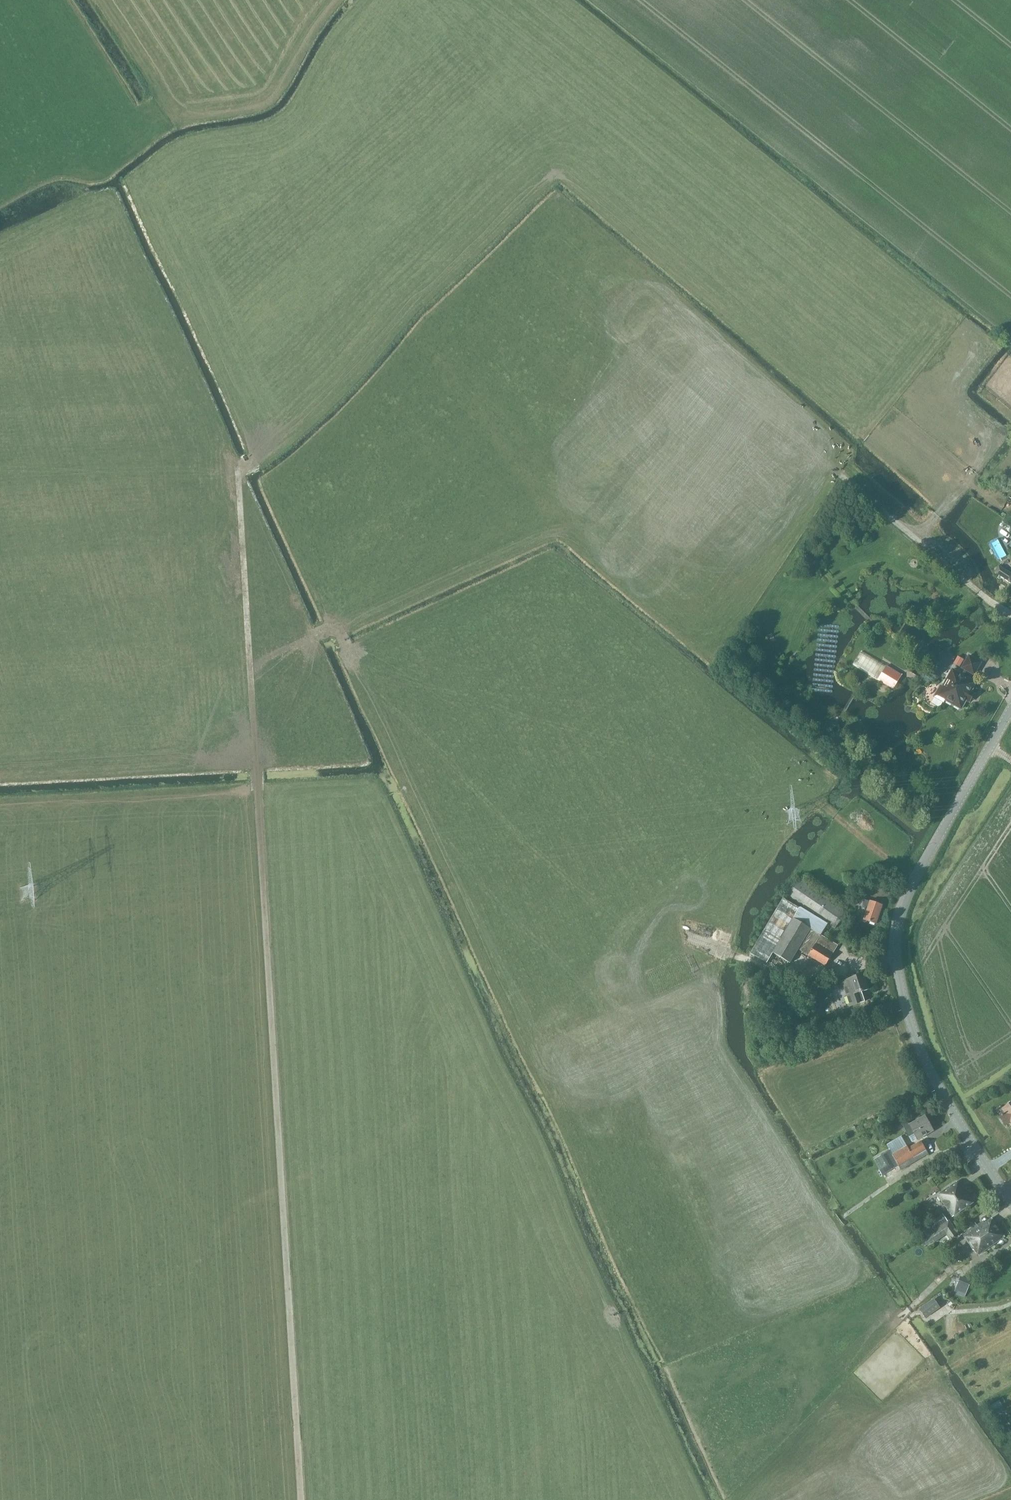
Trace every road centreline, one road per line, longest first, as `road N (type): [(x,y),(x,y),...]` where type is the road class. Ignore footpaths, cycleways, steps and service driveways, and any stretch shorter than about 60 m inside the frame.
road 1 (tertiary): [(1010,1200),(933,1072),(903,992),(897,950),(915,876),(1010,708)]
road 2 (track): [(1010,613),(842,476)]
road 3 (track): [(817,803),(915,878)]

